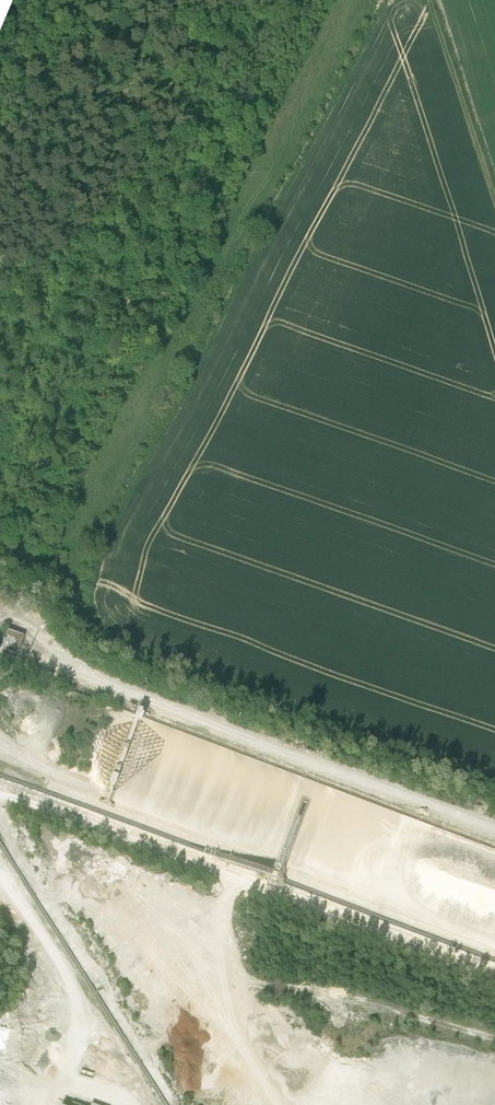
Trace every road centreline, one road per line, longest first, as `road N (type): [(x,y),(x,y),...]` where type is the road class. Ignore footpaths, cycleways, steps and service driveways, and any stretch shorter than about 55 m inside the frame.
road 1 (track): [(494,828),(56,653),(28,618),(0,617)]
road 2 (track): [(431,0),(494,199)]

